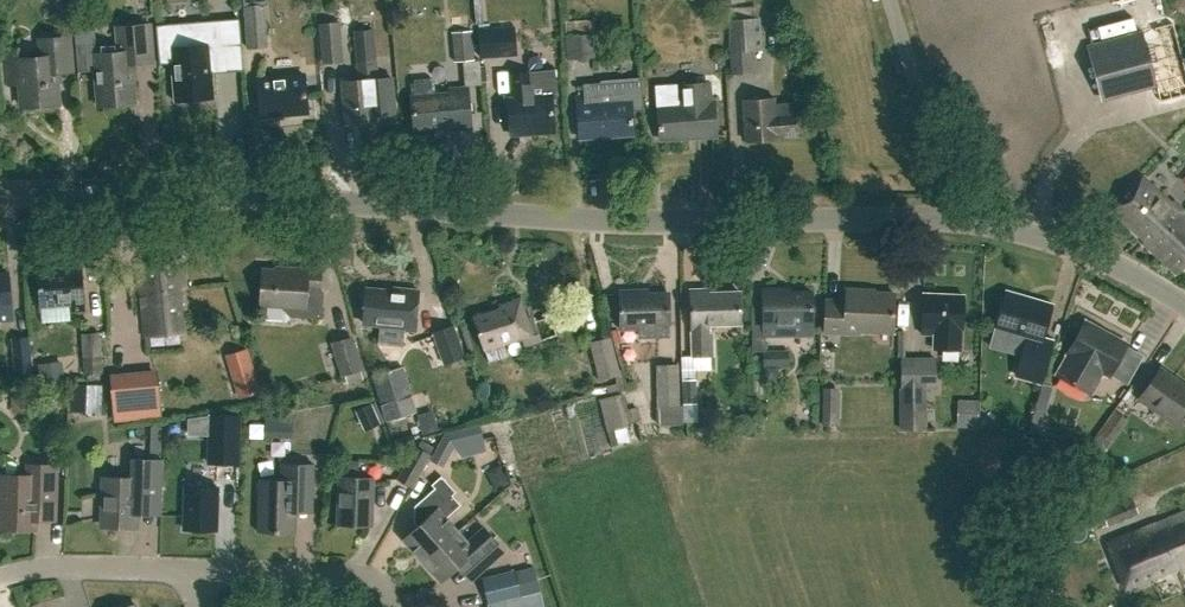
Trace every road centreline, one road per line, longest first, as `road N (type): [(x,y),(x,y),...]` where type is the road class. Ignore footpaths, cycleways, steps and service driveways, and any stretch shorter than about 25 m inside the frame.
road 1 (unclassified): [(945,219),(634,219),(241,189),(0,198)]
road 2 (unclassified): [(1184,305),(1104,256),(1033,231),(945,219)]
road 3 (unclassified): [(945,219),(943,157),(891,0)]
road 4 (unclassified): [(401,606),(381,584),(351,577),(197,566)]
road 5 (unclassified): [(197,566),(72,562),(0,576)]

